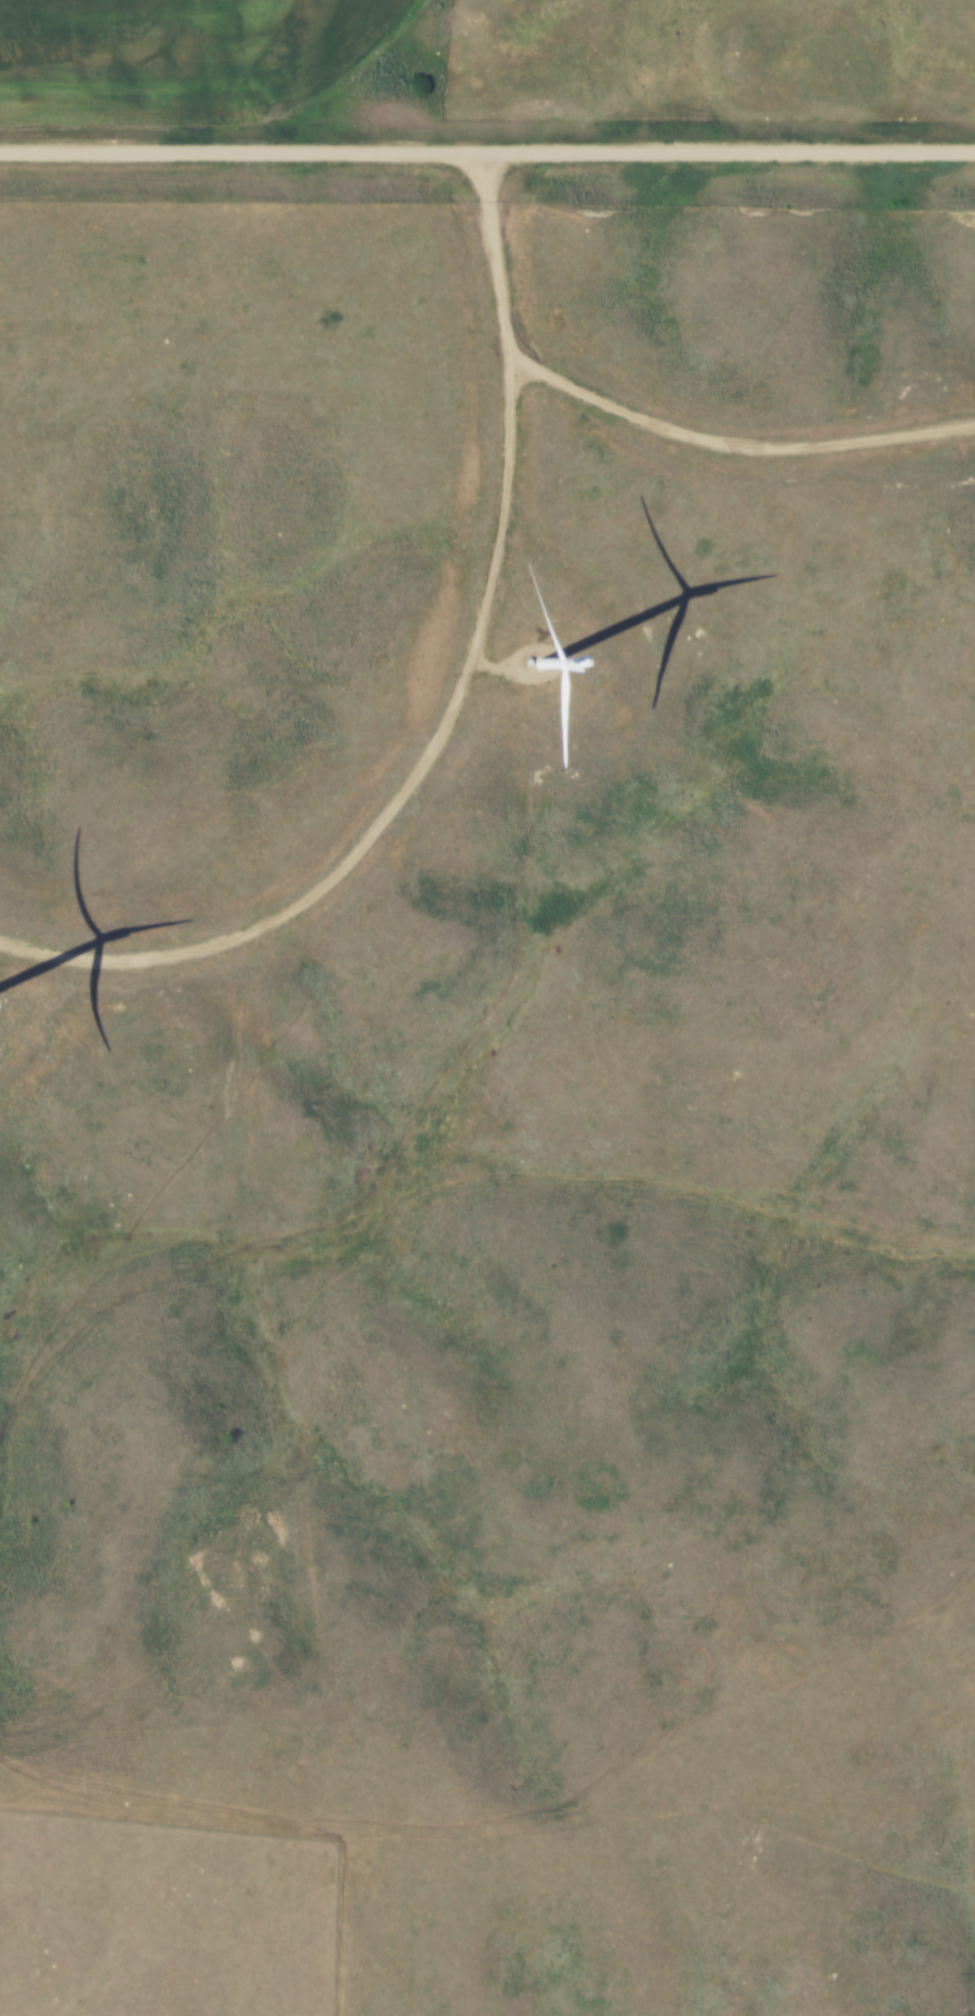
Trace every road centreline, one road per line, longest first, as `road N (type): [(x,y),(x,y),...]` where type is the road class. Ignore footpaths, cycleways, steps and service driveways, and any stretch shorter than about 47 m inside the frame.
road 1 (residential): [(974,147),(0,144)]

